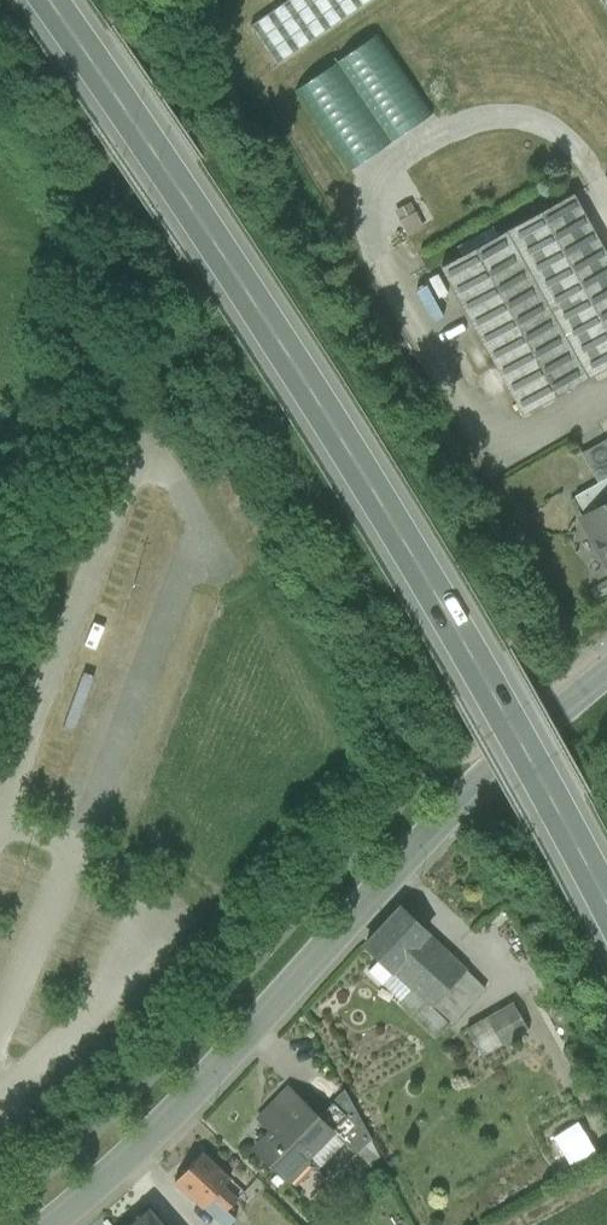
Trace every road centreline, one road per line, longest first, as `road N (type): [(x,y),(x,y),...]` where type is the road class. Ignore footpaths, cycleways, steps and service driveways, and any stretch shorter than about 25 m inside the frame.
road 1 (primary): [(606,906),(481,669),(314,397),(194,209),(45,0)]
road 2 (tertiary): [(60,1224),(149,1148),(458,804),(606,674)]

